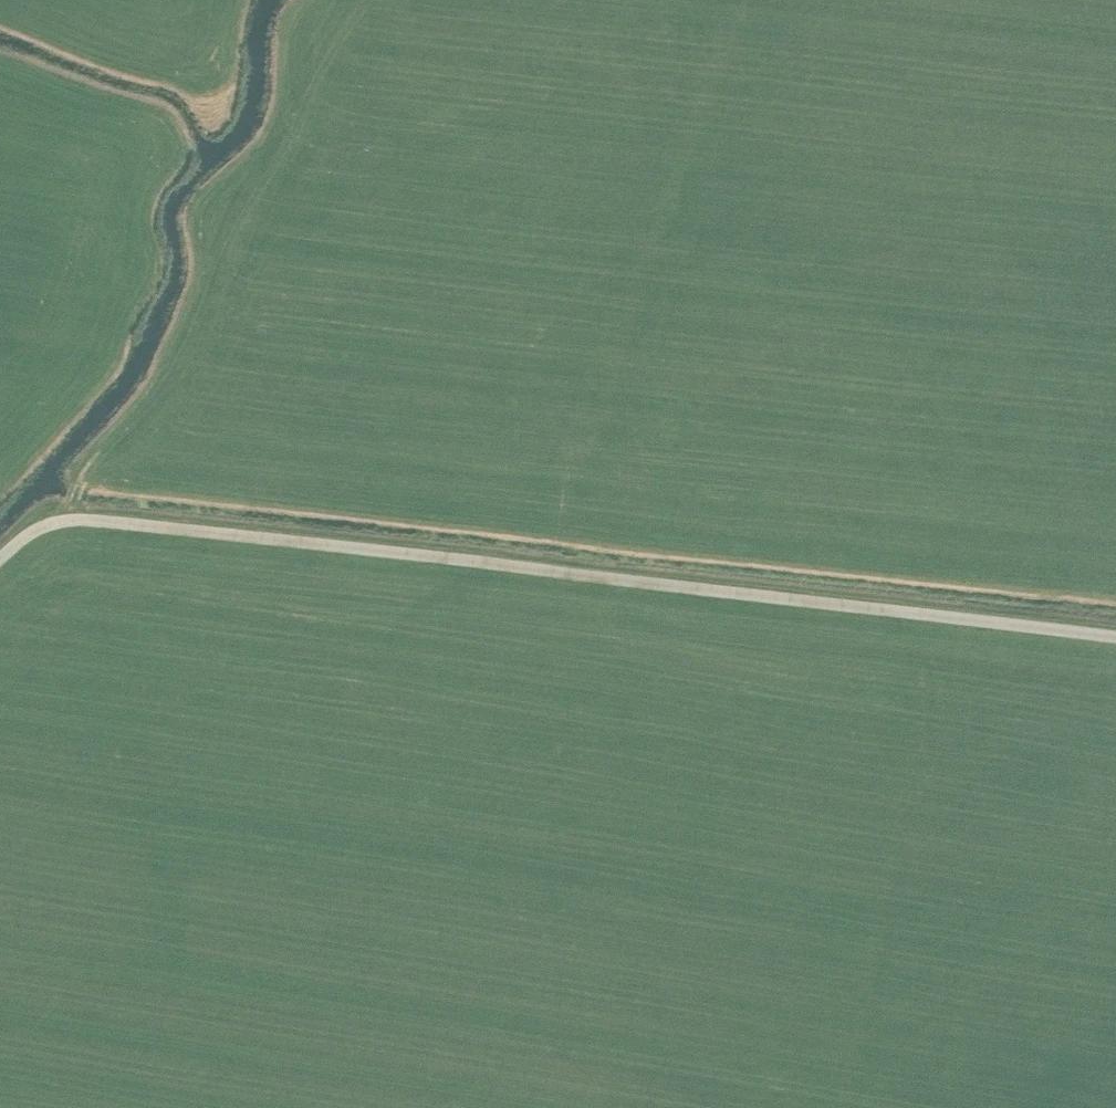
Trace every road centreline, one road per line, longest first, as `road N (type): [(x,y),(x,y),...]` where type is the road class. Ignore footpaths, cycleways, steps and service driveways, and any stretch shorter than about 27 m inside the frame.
road 1 (unclassified): [(0,553),(65,516),(1115,636)]
road 2 (track): [(65,516),(82,475),(160,388),(334,0)]

